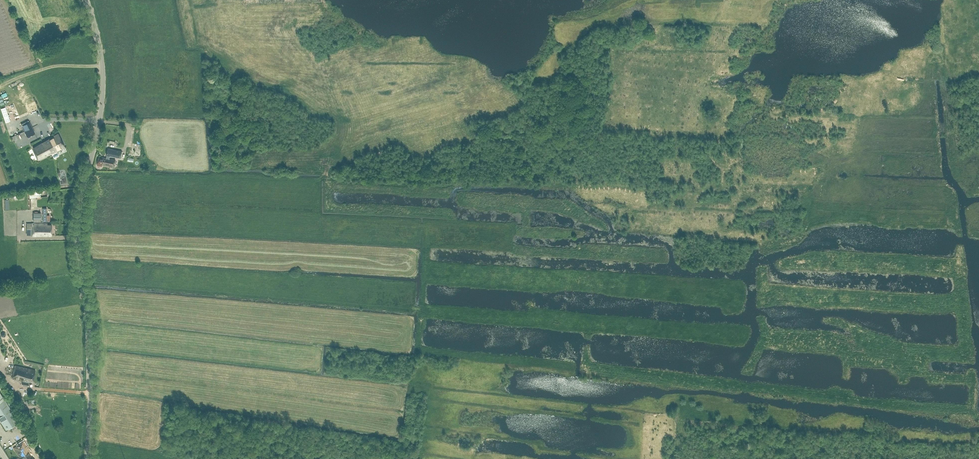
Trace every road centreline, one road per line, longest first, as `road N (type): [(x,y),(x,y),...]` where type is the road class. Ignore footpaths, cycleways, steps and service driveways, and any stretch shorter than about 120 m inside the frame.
road 1 (unclassified): [(86,458),(90,344),(77,225),(103,76),(87,0)]

